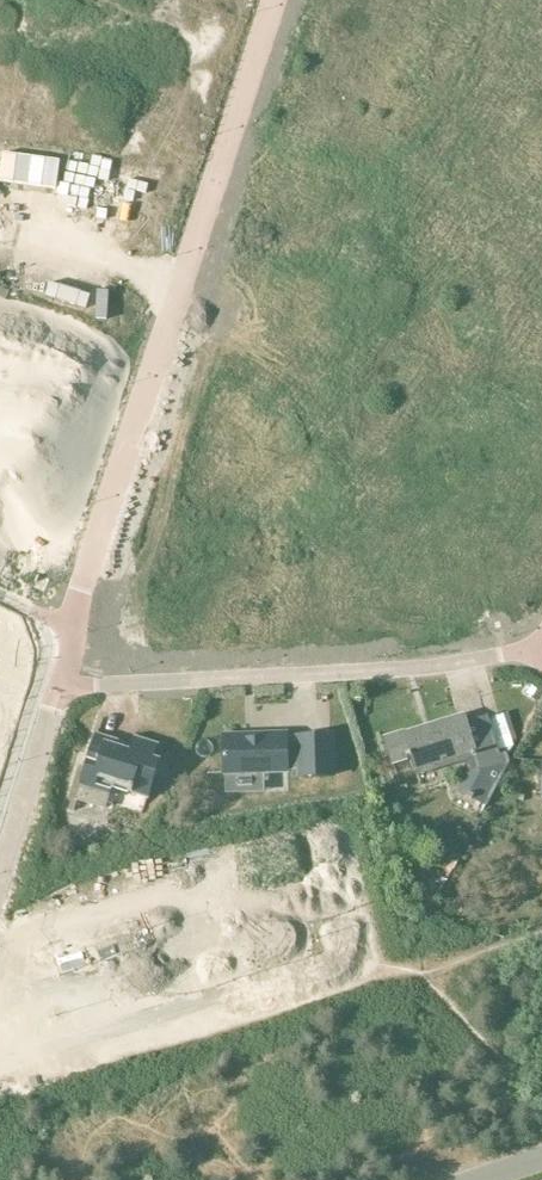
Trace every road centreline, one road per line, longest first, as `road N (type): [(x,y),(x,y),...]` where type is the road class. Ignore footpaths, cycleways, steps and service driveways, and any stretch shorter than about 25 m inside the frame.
road 1 (unclassified): [(56,687),(276,0)]
road 2 (residential): [(56,687),(503,660),(535,650)]
road 3 (unclassified): [(0,869),(56,687)]

